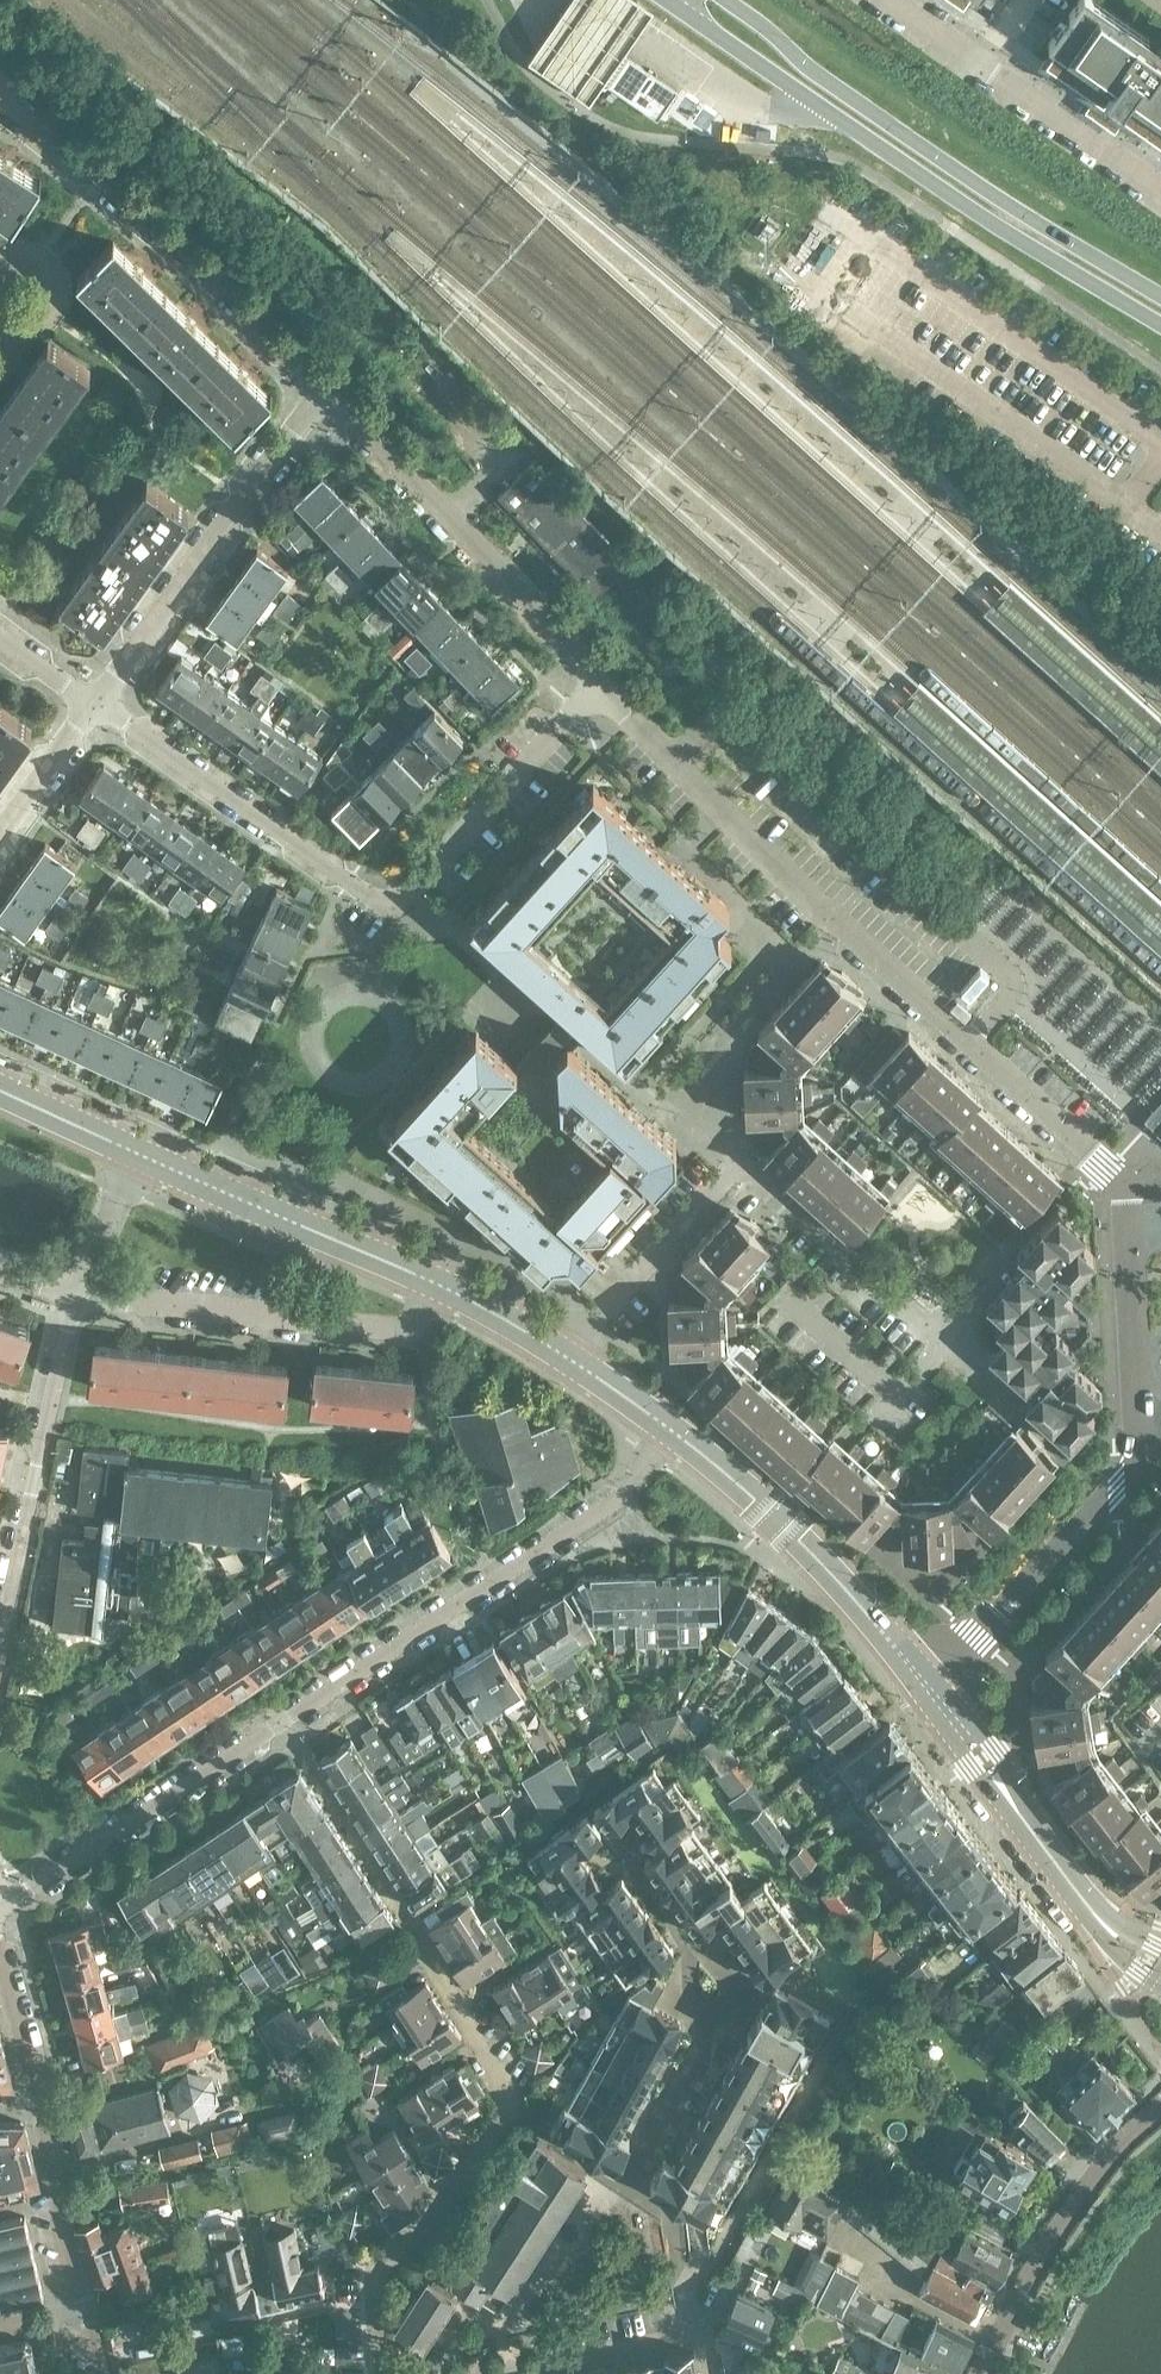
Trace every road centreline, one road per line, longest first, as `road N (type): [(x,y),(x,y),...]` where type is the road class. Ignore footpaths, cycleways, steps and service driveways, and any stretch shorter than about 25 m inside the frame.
road 1 (residential): [(0,1903),(615,1500),(672,1430)]
road 2 (residential): [(1124,1187),(836,922),(602,685)]
road 3 (residential): [(94,704),(387,905),(419,884),(602,685)]
road 4 (secondary): [(675,1),(937,189),(1160,325)]
road 5 (secondary): [(1160,300),(996,200),(803,64),(727,0)]
road 6 (residential): [(574,1360),(742,1169),(932,1335)]
road 7 (residential): [(323,389),(212,272),(0,98)]
road 8 (residential): [(602,685),(565,636),(323,389)]
road 9 (residential): [(72,1296),(409,1330),(437,1283)]
road 10 (residential): [(94,704),(323,389)]
road 11 (secondary): [(930,1691),(835,1574),(672,1430)]
road 12 (secondary): [(1160,1964),(1104,1925),(930,1691)]
road 13 (residential): [(72,1296),(0,1639)]
road 14 (secondary): [(437,1283),(138,1152)]
road 15 (residential): [(1160,181),(895,0)]
road 16 (residential): [(983,2373),(1080,2199),(1122,2143),(1160,2109)]
road 17 (residential): [(351,2373),(512,2108)]
road 18 (residential): [(1118,1487),(1141,1434),(1124,1187)]
road 19 (residential): [(930,1691),(1118,1487)]
road 20 (residential): [(512,2108),(517,2099),(407,1925)]
road 21 (residential): [(85,2310),(36,2101)]
road 22 (residential): [(707,2338),(512,2373)]
road 23 (residential): [(707,2338),(669,2205),(632,2182)]
road 24 (residential): [(632,2182),(714,2042)]
road 25 (residential): [(0,836),(94,704)]
road 26 (residential): [(72,1296),(138,1152)]
road 27 (secondary): [(574,1360),(437,1283)]
road 28 (secondary): [(138,1152),(0,1088)]
road 29 (residential): [(632,2182),(512,2108)]
road 30 (residential): [(36,2101),(0,1966)]
road 31 (residential): [(714,2042),(743,1988),(683,1944)]
road 32 (residential): [(683,1944),(612,1839)]
road 33 (secondary): [(672,1430),(574,1360)]

